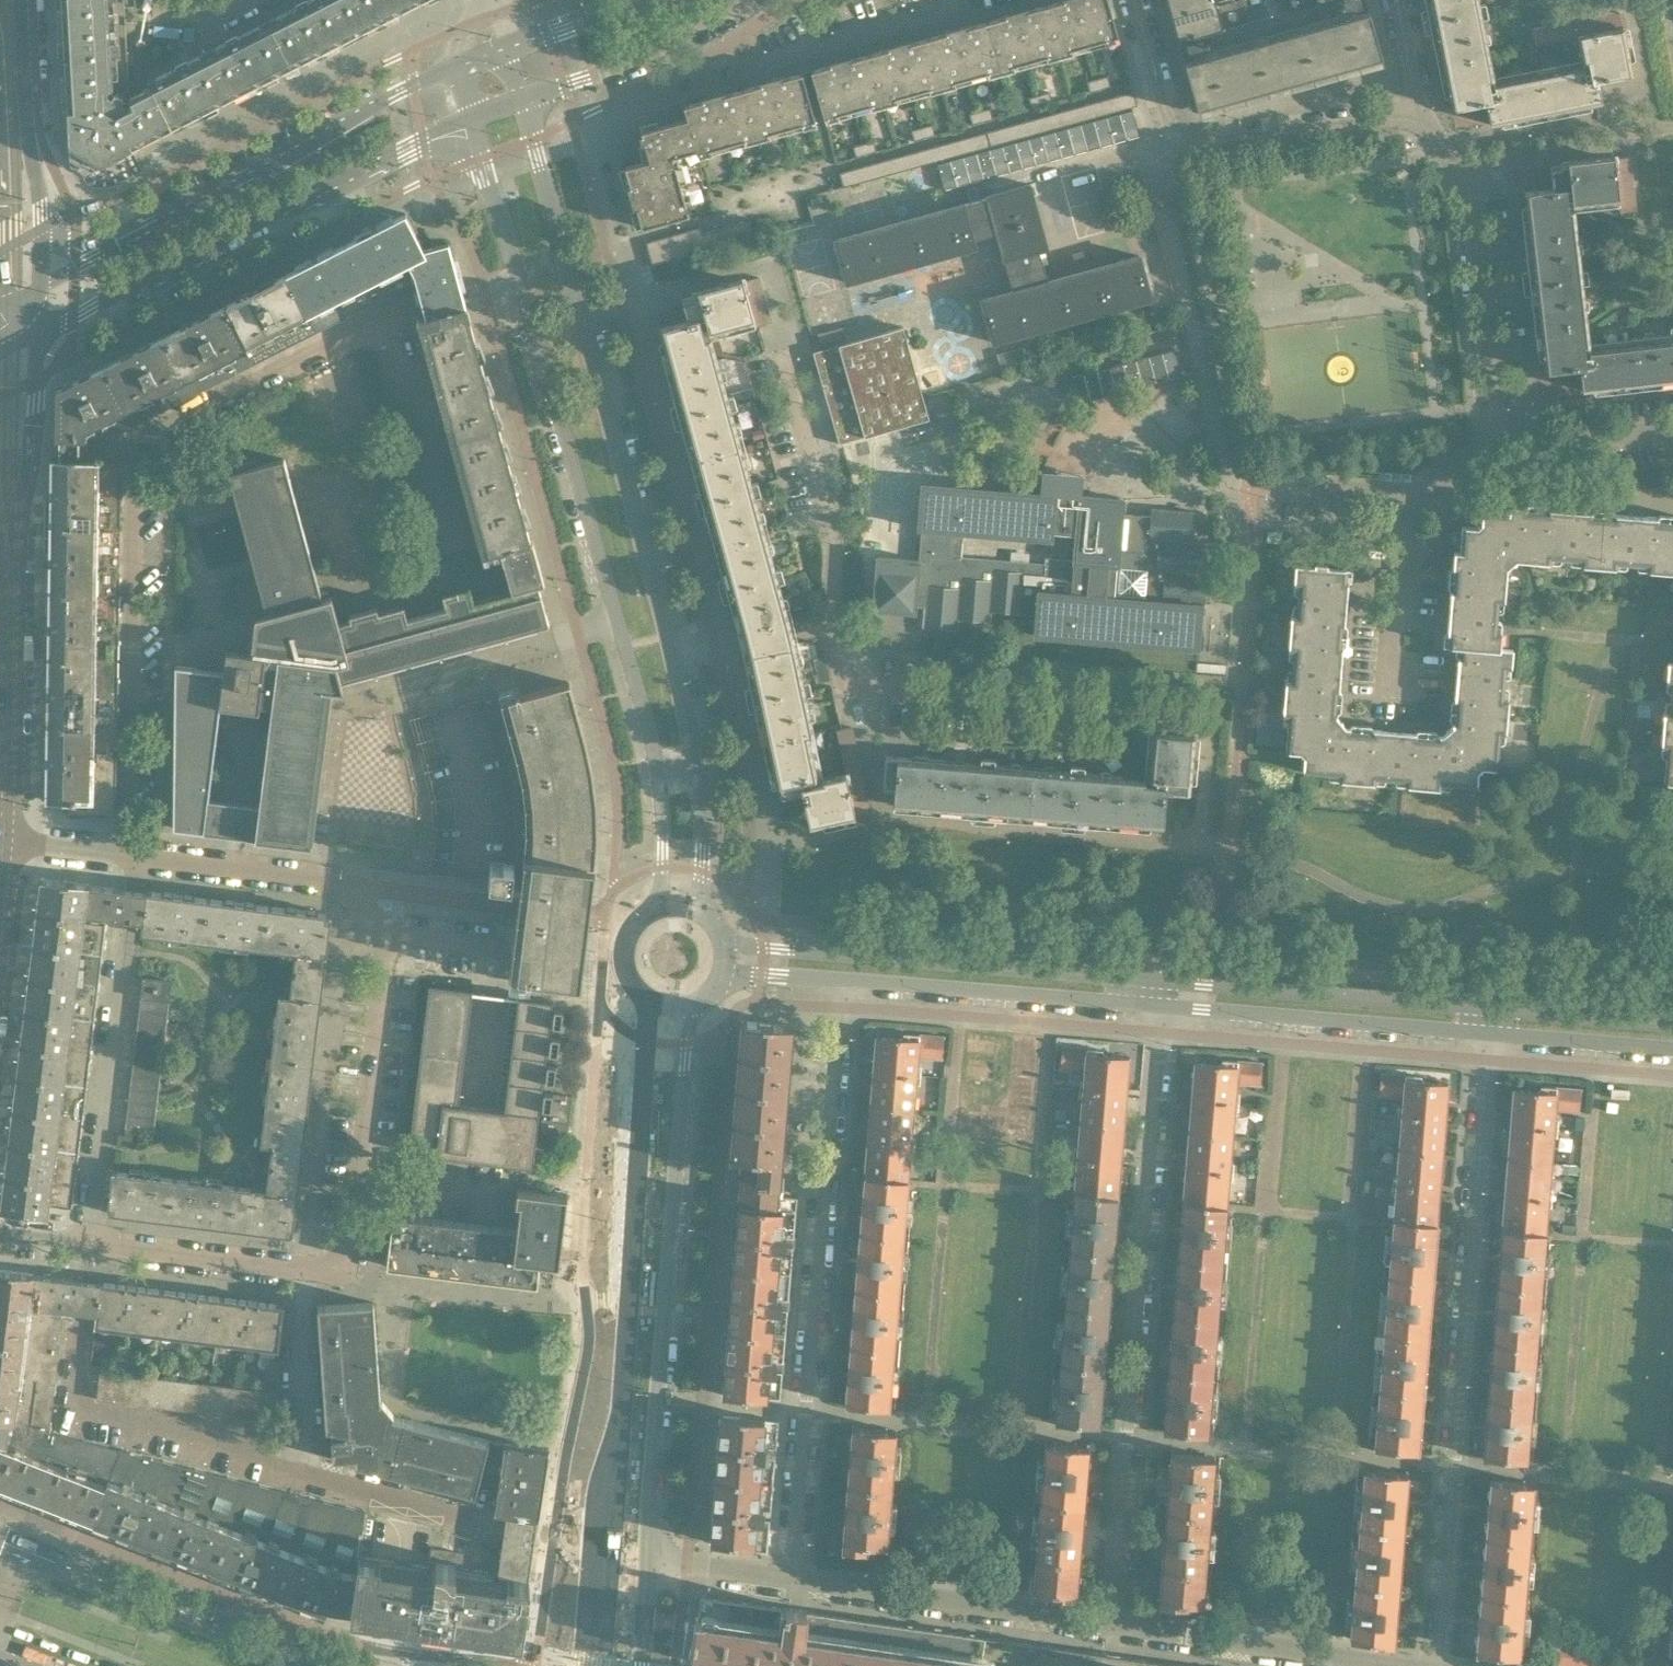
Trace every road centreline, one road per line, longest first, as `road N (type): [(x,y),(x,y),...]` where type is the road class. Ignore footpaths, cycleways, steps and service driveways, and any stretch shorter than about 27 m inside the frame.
road 1 (residential): [(604,1540),(479,1522),(91,1419),(75,1401),(88,1241)]
road 2 (residential): [(88,1241),(305,1269),(340,1264),(351,1242),(387,936),(352,886)]
road 3 (residential): [(1489,1032),(1439,1665)]
road 4 (residential): [(1110,1622),(1163,1005)]
road 5 (residential): [(838,979),(791,1576)]
road 6 (tertiary): [(646,1555),(693,1004)]
road 7 (tertiary): [(647,999),(640,1190),(604,1540)]
road 8 (tertiary): [(29,337),(478,119)]
road 9 (tertiary): [(466,60),(35,274)]
road 10 (tertiary): [(1164,979),(723,942)]
road 11 (residential): [(136,444),(421,303),(519,274)]
road 12 (tertiary): [(673,660),(565,259)]
road 13 (residential): [(132,854),(136,444)]
road 14 (residential): [(88,1241),(131,919),(132,854)]
road 15 (tertiary): [(519,274),(618,624)]
road 16 (residential): [(1420,113),(1469,193),(1496,448)]
road 17 (secondary): [(322,1665),(0,1541)]
road 18 (tertiary): [(1491,1007),(1164,979)]
road 19 (tertiary): [(1163,1005),(1489,1032)]
road 20 (tertiary): [(838,979),(1163,1005)]
road 21 (residential): [(1110,1622),(791,1576)]
road 22 (tertiary): [(0,841),(7,527)]
road 23 (residential): [(1405,1665),(1110,1622)]
road 24 (tertiary): [(618,624),(660,798),(660,909)]
road 25 (tertiary): [(35,274),(22,0)]
road 26 (tertiary): [(703,914),(700,790),(673,660)]
road 27 (residential): [(1174,133),(1189,142),(1420,113)]
road 28 (unclassified): [(524,100),(658,47),(741,0)]
road 29 (residential): [(132,854),(352,886)]
road 30 (residential): [(1397,683),(1411,496)]
road 31 (tertiary): [(1489,1032),(1672,1047)]
road 32 (tertiary): [(1672,1023),(1491,1007)]
road 33 (residential): [(1496,448),(1672,428)]
road 34 (tertiary): [(565,259),(524,100)]
road 35 (tertiary): [(478,119),(519,274)]
road 36 (residential): [(791,1576),(646,1555)]
road 37 (unclassified): [(645,0),(506,45)]
road 38 (residential): [(1270,483),(1411,496)]
road 39 (residential): [(1174,133),(1133,0)]
road 40 (tertiary): [(604,1540),(596,1665)]
road 41 (residential): [(9,841),(132,854)]

